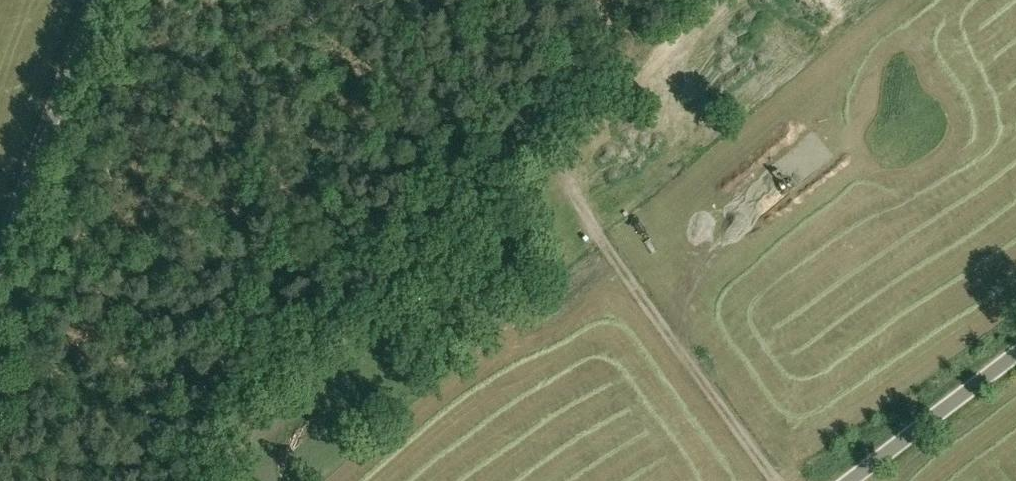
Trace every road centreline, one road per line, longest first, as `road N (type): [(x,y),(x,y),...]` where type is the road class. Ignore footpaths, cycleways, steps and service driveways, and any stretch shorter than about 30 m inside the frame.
road 1 (track): [(683,38),(566,160),(576,204),(775,480)]
road 2 (track): [(566,160),(465,237),(192,480)]
road 3 (tertiary): [(0,285),(101,0)]
road 4 (unclassified): [(856,480),(1015,361)]

